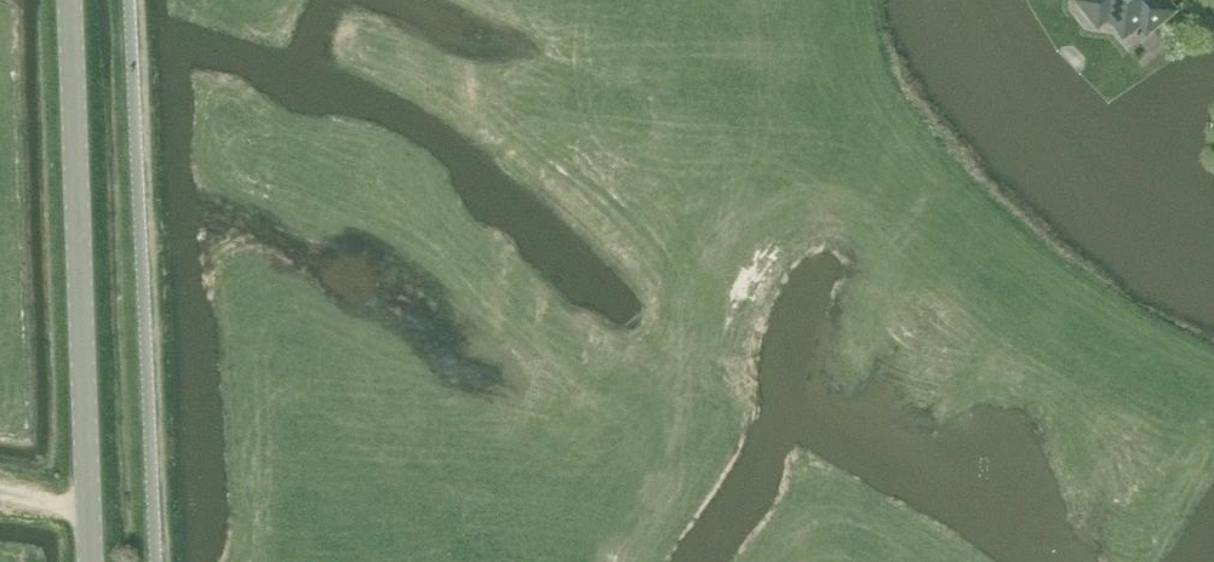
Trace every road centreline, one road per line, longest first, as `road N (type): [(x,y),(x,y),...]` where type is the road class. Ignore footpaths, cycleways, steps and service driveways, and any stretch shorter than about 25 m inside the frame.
road 1 (tertiary): [(90,561),(70,0)]

